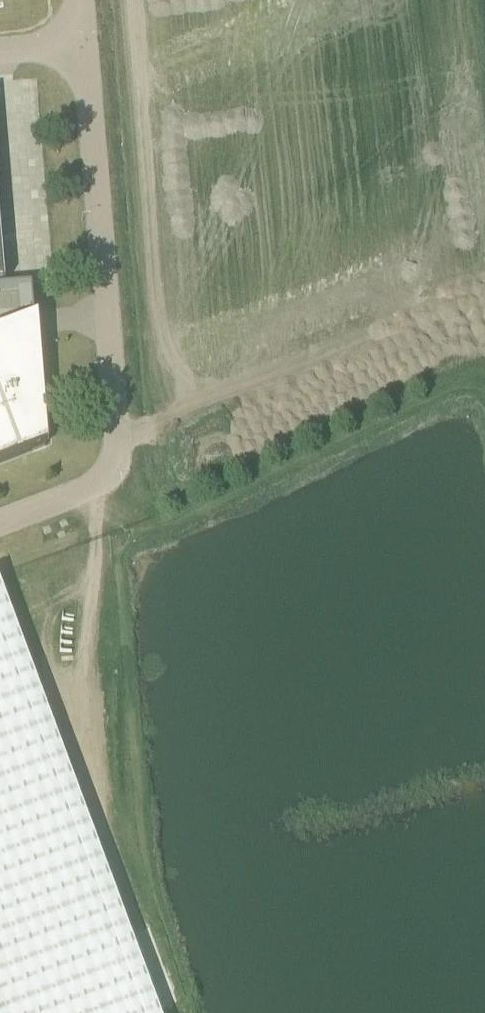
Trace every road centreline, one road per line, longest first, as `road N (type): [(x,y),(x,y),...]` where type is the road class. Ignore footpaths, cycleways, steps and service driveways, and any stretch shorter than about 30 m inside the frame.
road 1 (unclassified): [(0,522),(106,480),(115,467),(83,46)]
road 2 (track): [(194,1012),(152,880),(128,680),(121,530),(106,480)]

